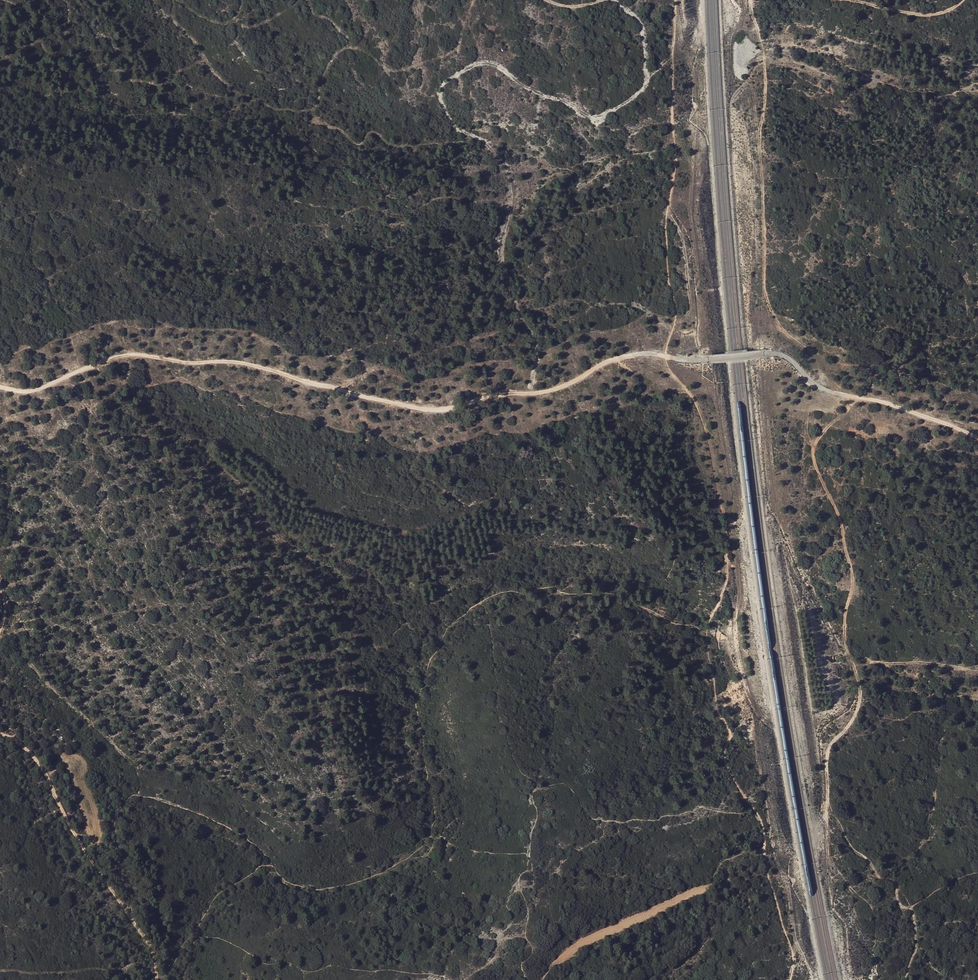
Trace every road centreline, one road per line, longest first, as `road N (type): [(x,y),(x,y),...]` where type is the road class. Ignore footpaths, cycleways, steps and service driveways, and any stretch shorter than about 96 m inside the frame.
road 1 (track): [(529,396),(535,342),(508,292),(502,256),(512,179),(494,149),(451,124),(440,91),(485,61),(599,117),(639,92),(645,75),(644,34),(615,0)]
road 2 (track): [(529,396),(415,410),(253,367),(126,355),(36,390),(0,386)]
road 3 (track): [(977,437),(825,390),(776,353),(642,354),(529,396)]
road 4 (track): [(857,397),(812,451),(842,520),(853,582),(845,644),(861,692),(828,751),(828,813),(835,817)]
road 5 (track): [(0,733),(45,770),(146,942),(157,979)]
road 6 (track): [(846,0),(929,14),(962,0)]

